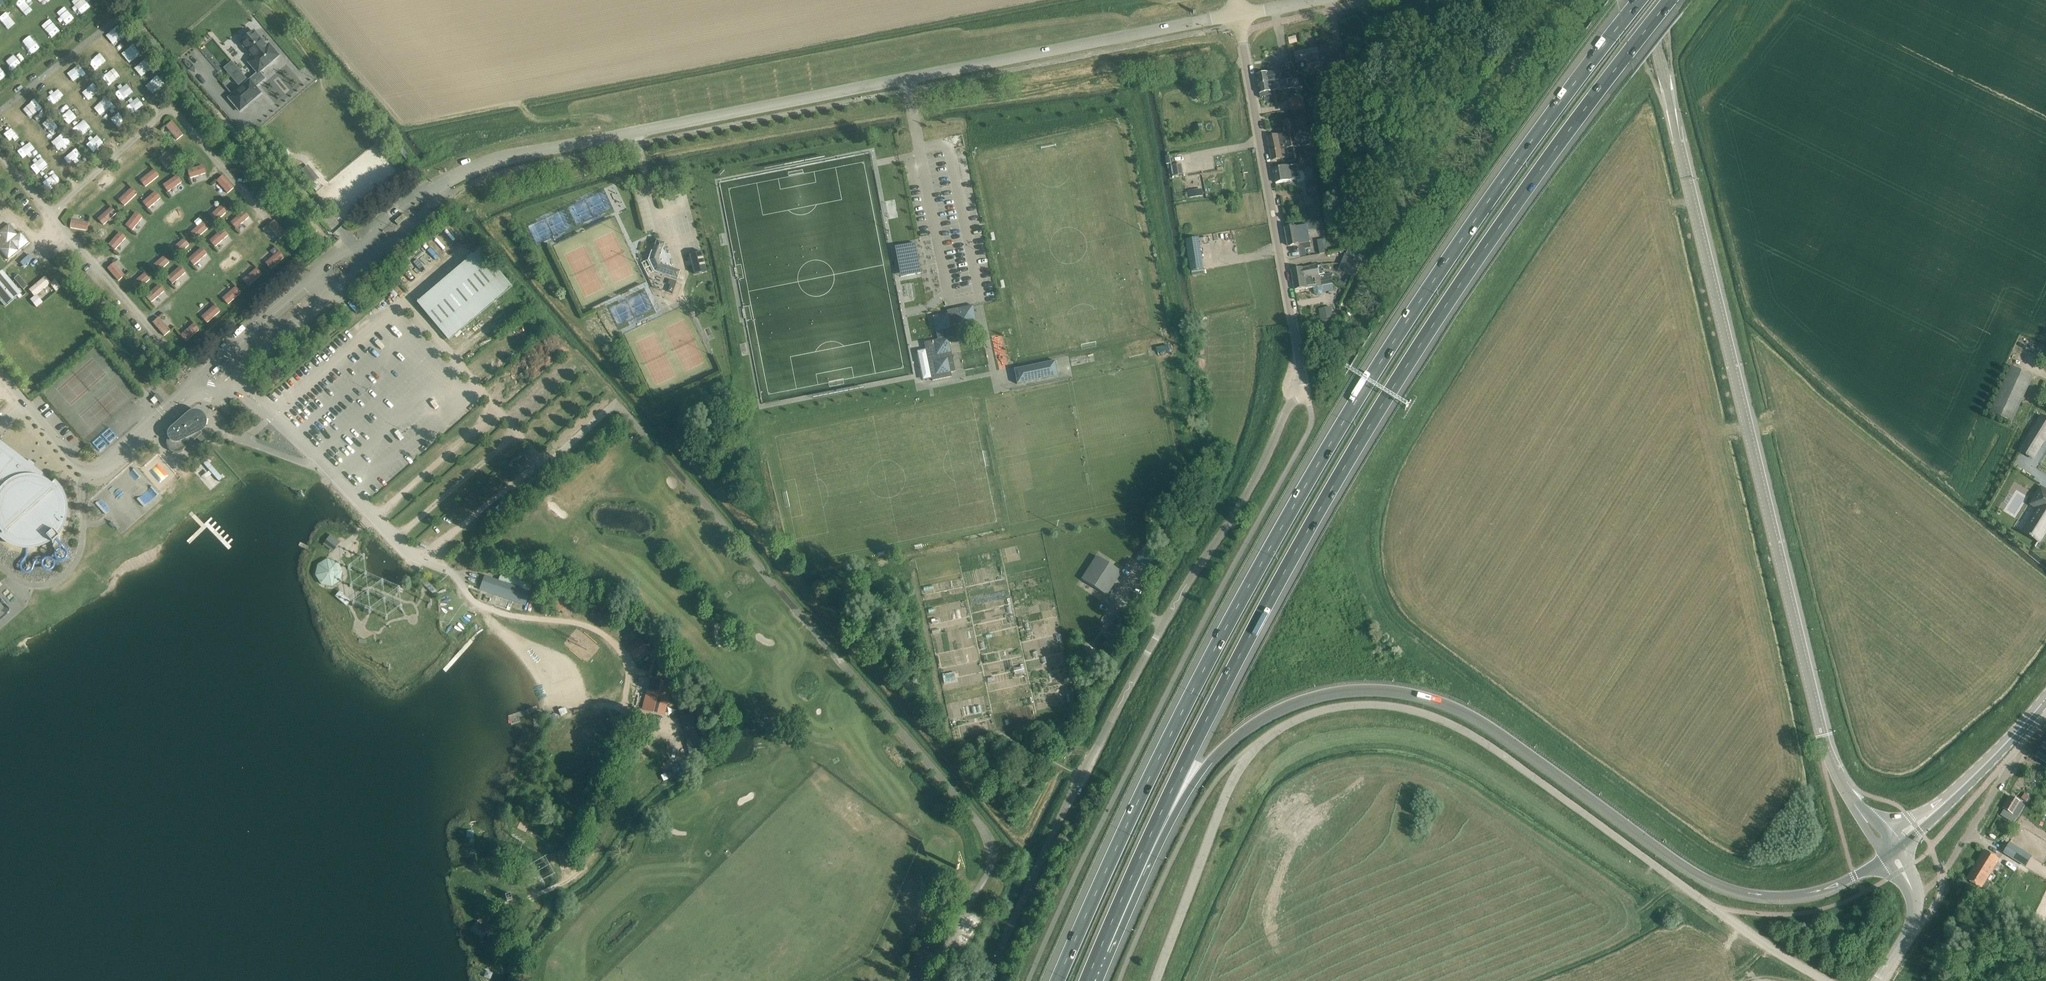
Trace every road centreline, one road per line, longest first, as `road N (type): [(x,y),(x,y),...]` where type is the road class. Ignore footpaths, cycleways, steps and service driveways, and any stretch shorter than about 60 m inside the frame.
road 1 (motorway): [(1640,0),(1484,205),(1274,541),(1152,771),(1058,980)]
road 2 (motorway): [(1100,950),(1231,670),(1392,388),(1499,227),(1670,0)]
road 3 (motorway): [(1100,950),(1129,913),(1165,831),(1221,748),(1265,715),(1330,691),(1406,691),(1480,717),(1699,877),(1729,889),(1796,899),(1838,886),(1890,849)]
road 4 (unclassified): [(362,241),(413,200),(521,155),(1237,11)]
road 5 (tertiary): [(1890,849),(1837,774),(1823,735),(1648,0)]
road 6 (unclassified): [(1244,757),(1289,723),(1331,709),(1374,706),(1438,718),(1475,735),(1827,980)]
road 7 (unclassified): [(986,980),(1122,700),(1253,483),(1287,410),(1307,396)]
road 8 (unclassified): [(1237,11),(1307,396)]
road 9 (track): [(422,558),(482,605),(582,625),(621,648),(634,678)]
road 10 (primary): [(1890,849),(1983,771),(2045,698)]
road 11 (unclassified): [(1155,980),(1225,792)]
road 12 (residential): [(1915,895),(1941,876),(2025,752)]

